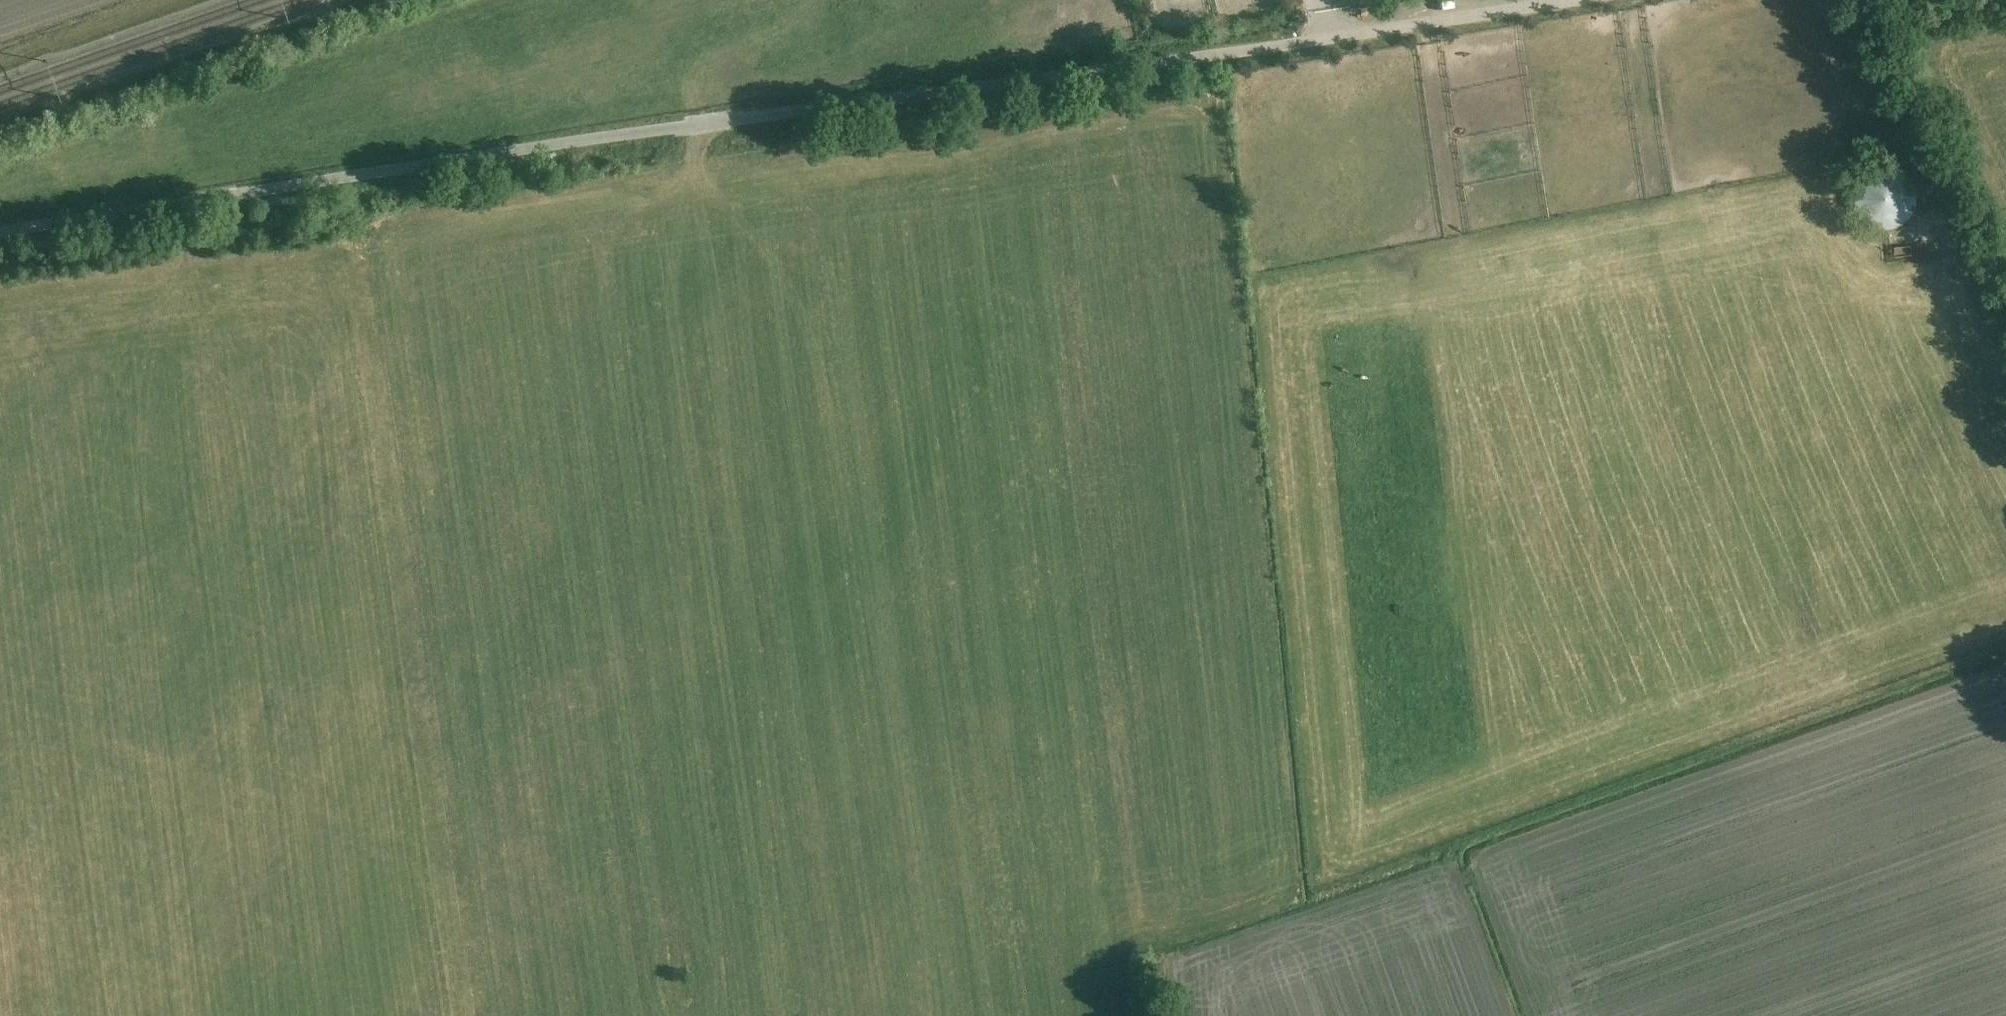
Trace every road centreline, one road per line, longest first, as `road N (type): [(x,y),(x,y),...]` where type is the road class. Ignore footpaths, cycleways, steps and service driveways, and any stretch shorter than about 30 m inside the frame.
road 1 (unclassified): [(0,236),(691,124),(1577,0)]
road 2 (unclassified): [(1868,0),(1940,153)]
road 3 (track): [(2005,290),(1940,153)]

